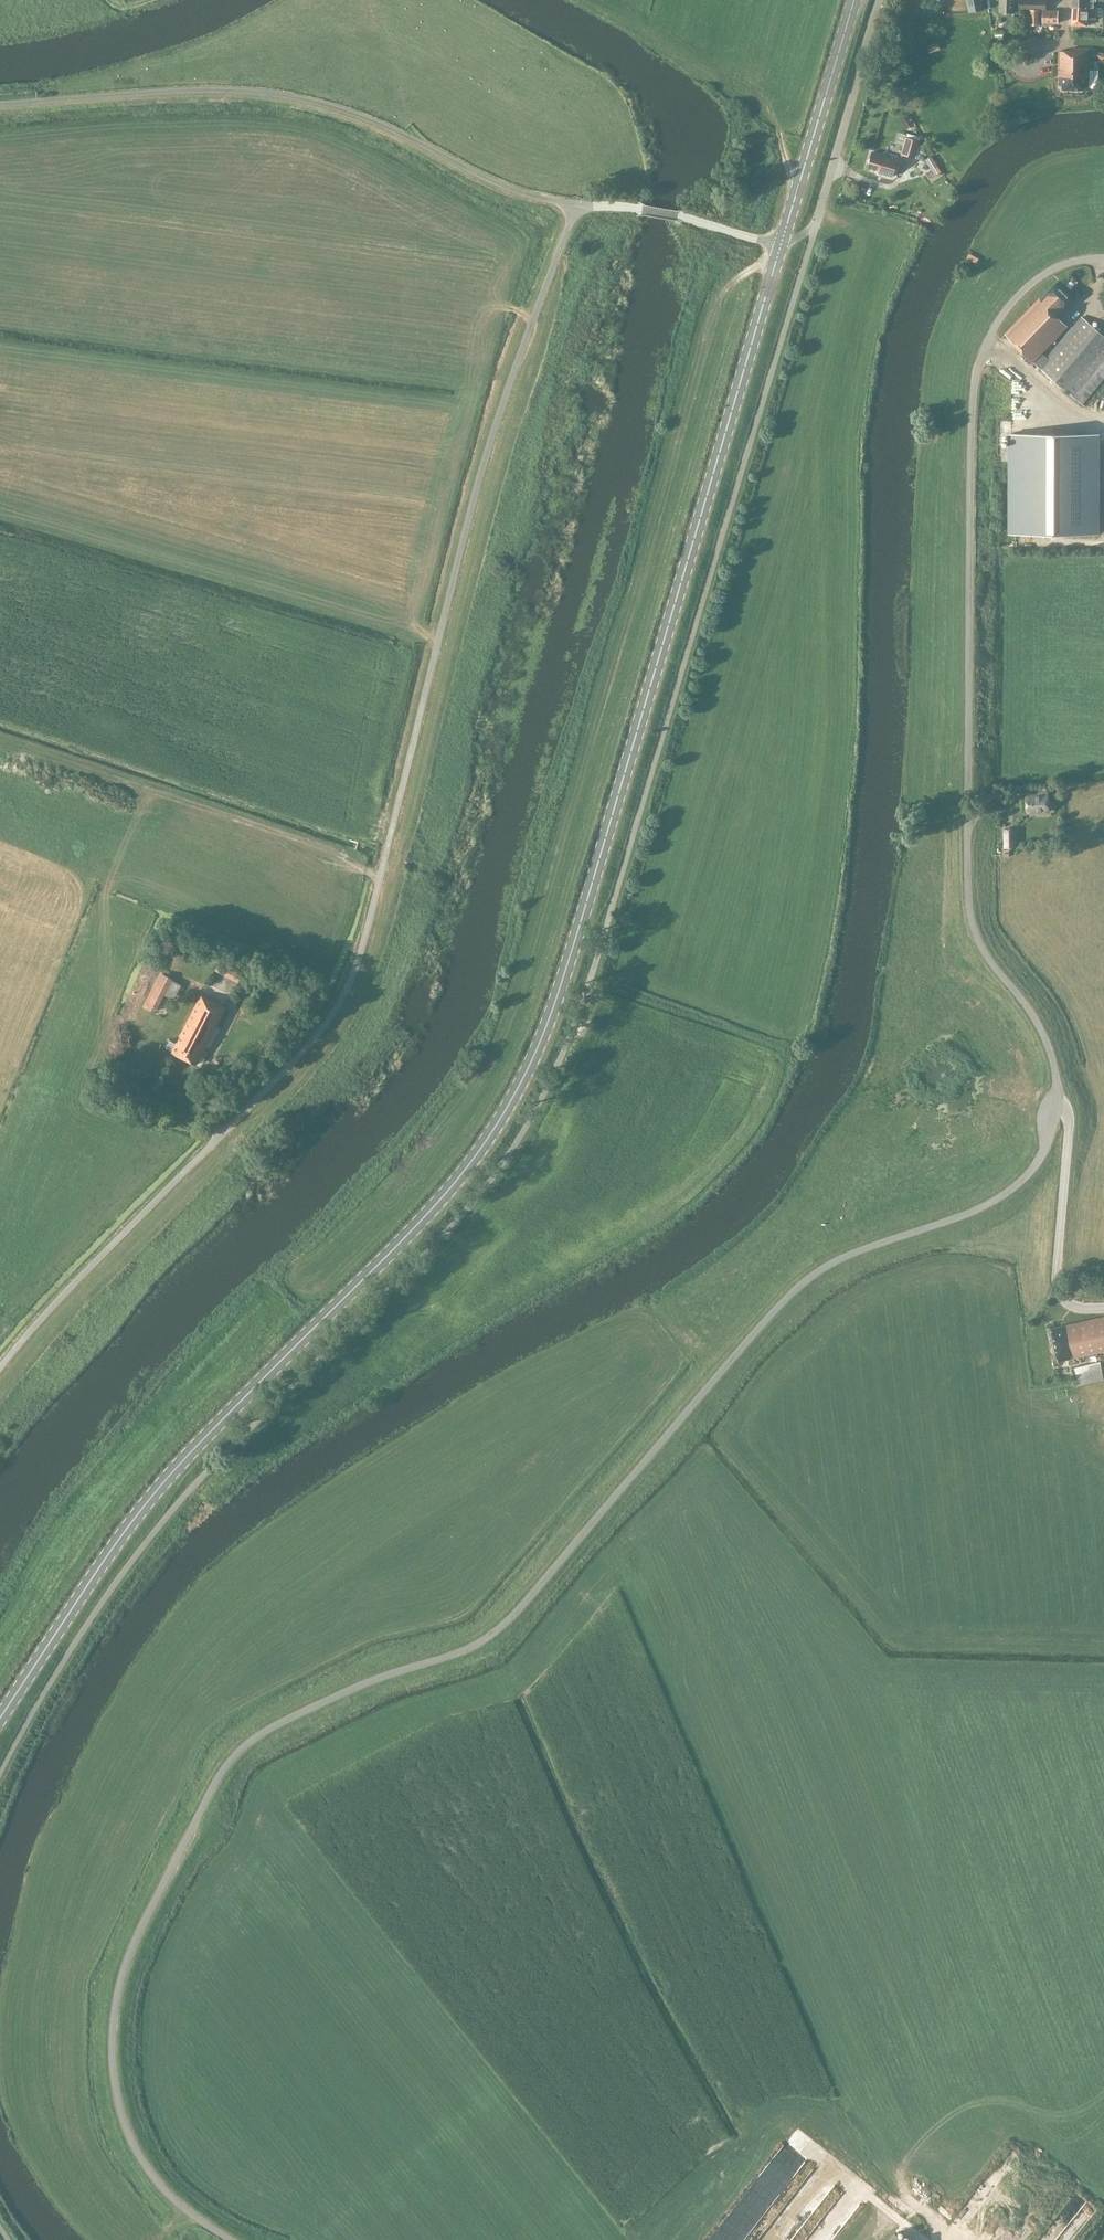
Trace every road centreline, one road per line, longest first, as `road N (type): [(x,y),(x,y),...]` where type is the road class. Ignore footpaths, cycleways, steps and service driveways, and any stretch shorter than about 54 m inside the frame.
road 1 (unclassified): [(229,2239),(170,2197),(141,2160),(118,2101),(113,2033),(133,1948),(225,1768),(260,1734),(293,1718),(494,1634),(795,1290),(839,1259),(999,1199),(1027,1177),(1052,1139),(1059,1099),(1049,1050),(982,947),(968,901),(972,417),(985,346),(1006,310),(1049,272),(1103,259)]
road 2 (unclassified): [(0,1771),(69,1651),(152,1534),(451,1227),(538,1103),(589,980),(815,226)]
road 3 (primary): [(0,1718),(159,1487),(440,1199),(512,1098),(562,981),(780,246)]
road 4 (unclassified): [(0,1366),(337,1003),(373,903),(490,436),(575,205)]
road 5 (unclassified): [(575,205),(519,192),(354,113),(272,94),(183,90),(0,104)]
road 6 (primary): [(780,246),(854,0)]
road 7 (unclassified): [(815,226),(879,0)]
road 8 (unclassified): [(780,246),(641,210)]

